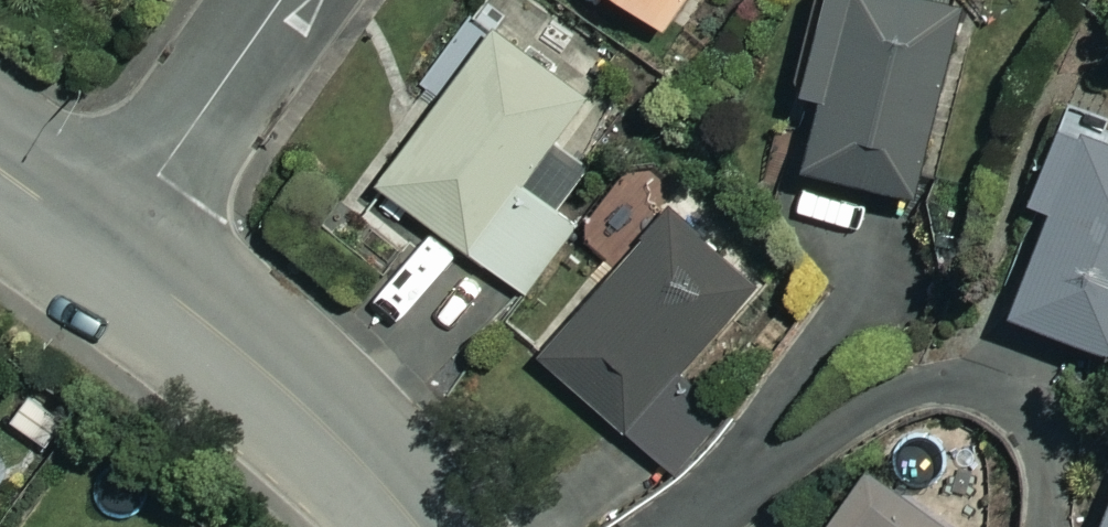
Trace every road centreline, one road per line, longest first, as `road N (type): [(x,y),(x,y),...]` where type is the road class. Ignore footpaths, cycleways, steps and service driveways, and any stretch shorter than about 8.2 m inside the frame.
road 1 (residential): [(636,526),(818,421),(968,386),(1019,425),(1052,512),(1050,526)]
road 2 (tertiary): [(417,526),(255,365),(110,246)]
road 3 (residential): [(110,246),(278,0)]
road 4 (tertiary): [(110,246),(0,169)]

